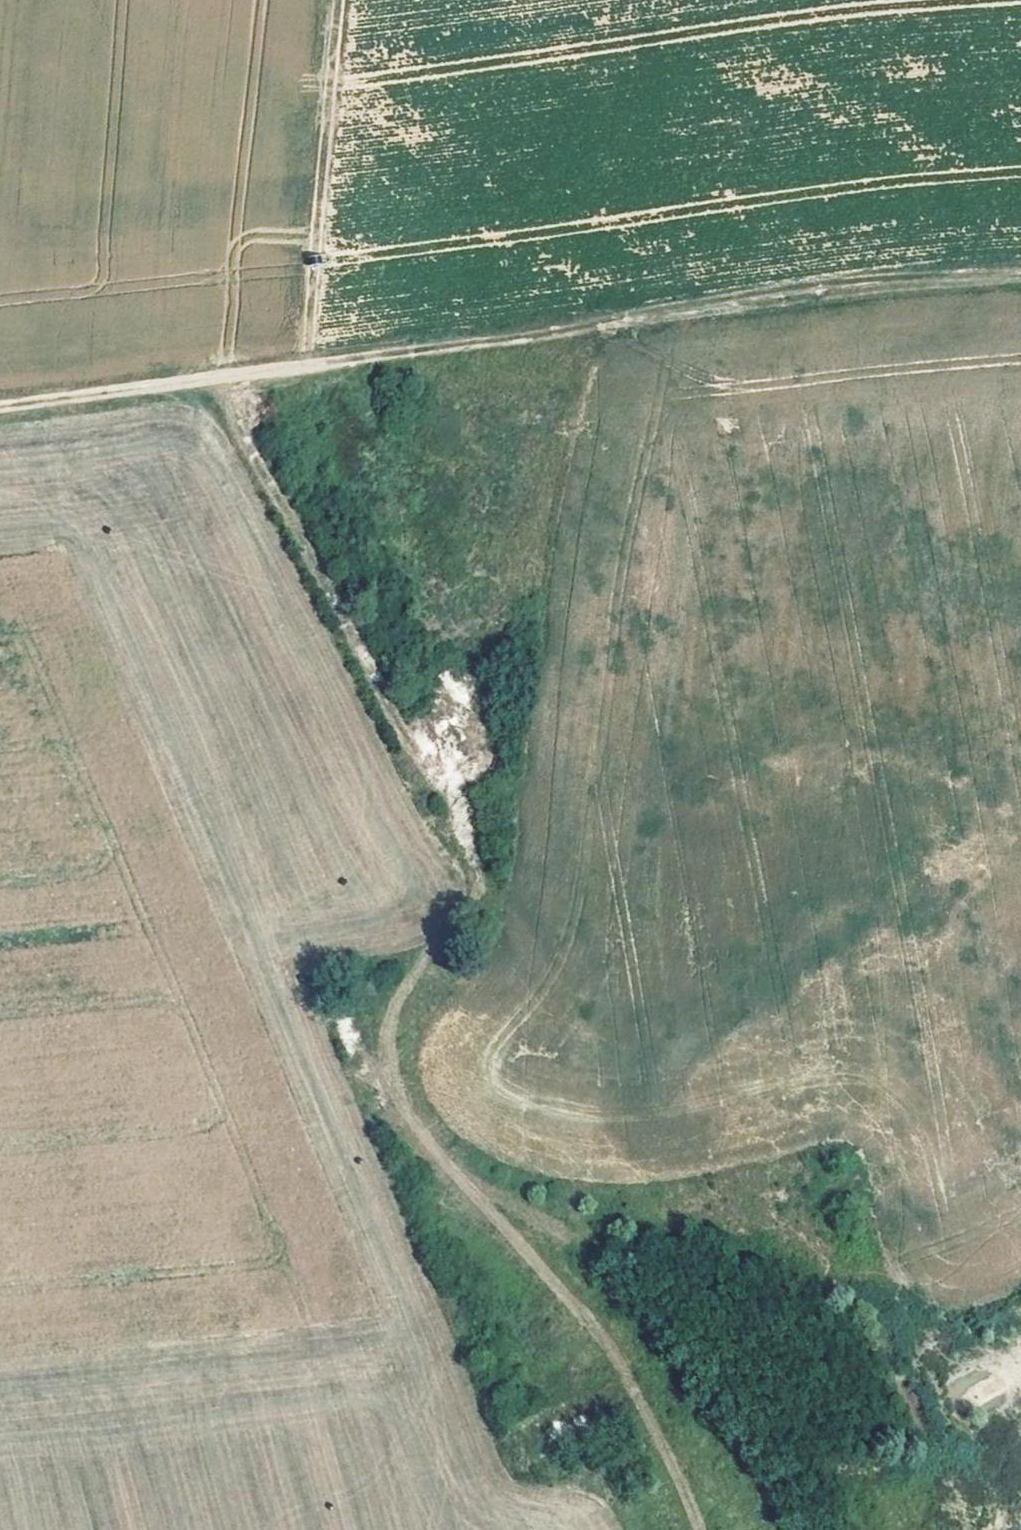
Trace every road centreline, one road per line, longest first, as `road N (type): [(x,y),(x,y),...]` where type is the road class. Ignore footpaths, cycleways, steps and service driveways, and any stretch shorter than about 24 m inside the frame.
road 1 (track): [(0,404),(1020,277)]

